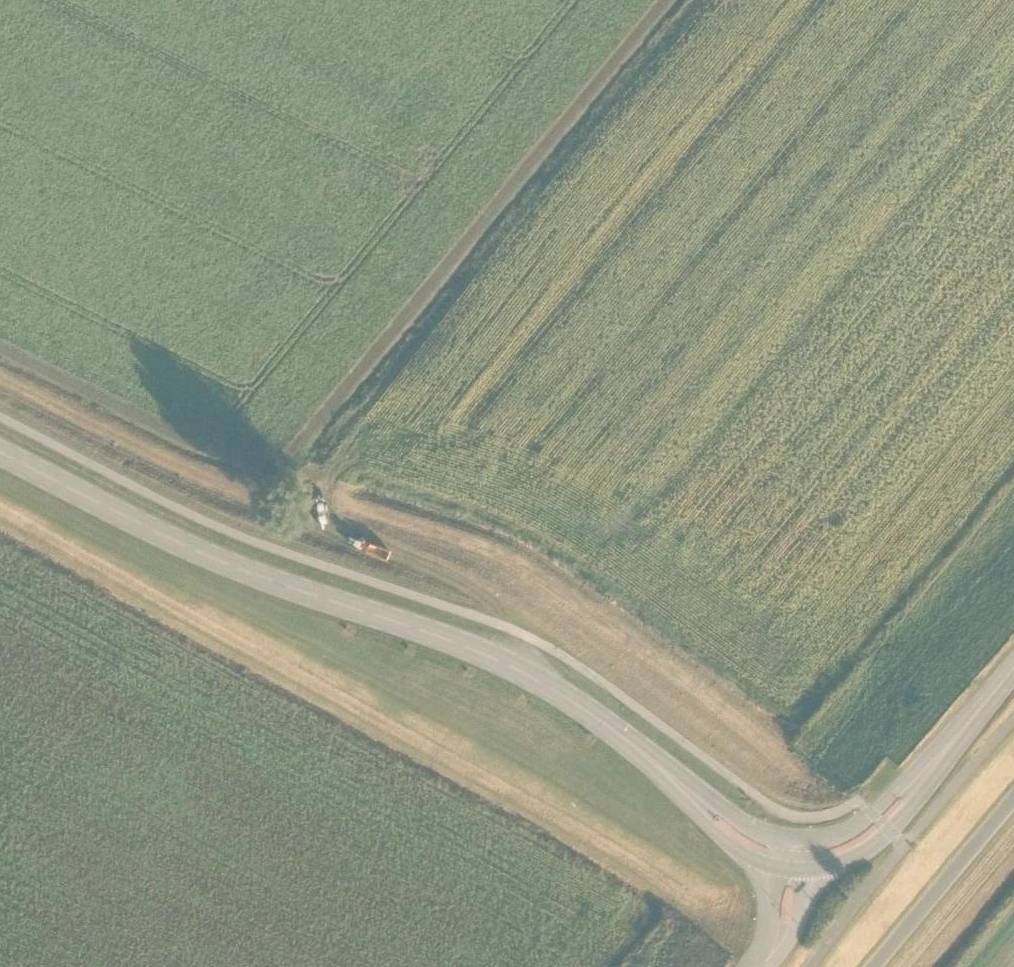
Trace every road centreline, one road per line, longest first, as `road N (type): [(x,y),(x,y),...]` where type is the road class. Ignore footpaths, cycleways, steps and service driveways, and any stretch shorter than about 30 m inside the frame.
road 1 (secondary): [(683,786),(621,733),(521,668),(222,560),(0,450)]
road 2 (unclassified): [(872,966),(1013,797)]
road 3 (secondary): [(790,869),(839,864),(871,847),(922,796),(936,763)]
road 4 (secondary): [(936,763),(856,824),(793,838)]
road 5 (secondary): [(683,786),(701,818),(733,846),(790,869)]
road 6 (secondary): [(936,763),(1013,667)]
road 7 (secondary): [(793,838),(752,826),(683,786)]

